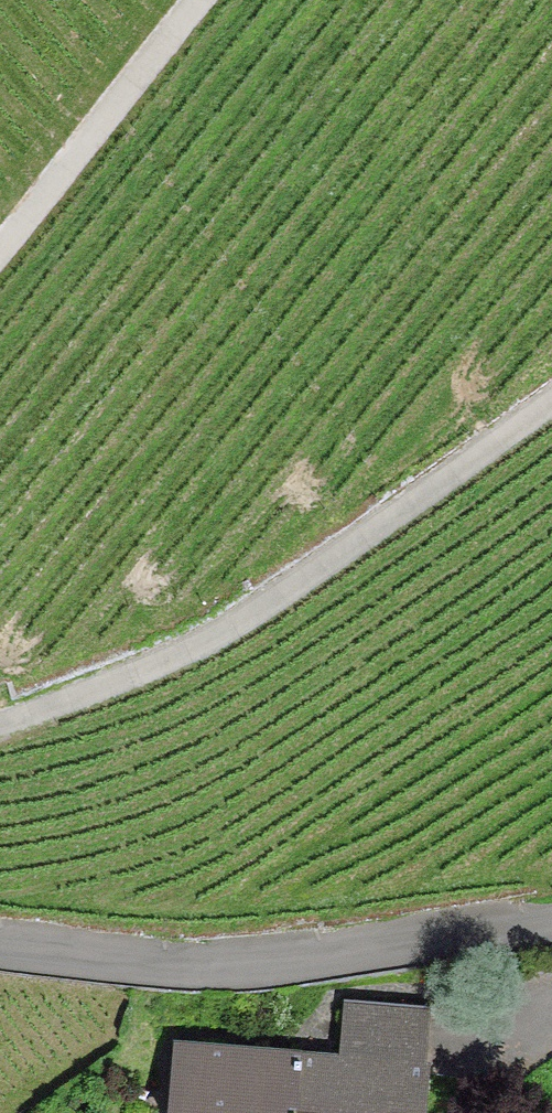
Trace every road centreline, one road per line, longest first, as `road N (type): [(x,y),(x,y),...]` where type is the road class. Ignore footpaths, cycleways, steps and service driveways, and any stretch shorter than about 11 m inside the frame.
road 1 (track): [(551,413),(223,639),(0,734)]
road 2 (unclassified): [(0,940),(286,960),(551,903)]
road 3 (track): [(0,274),(212,0)]

